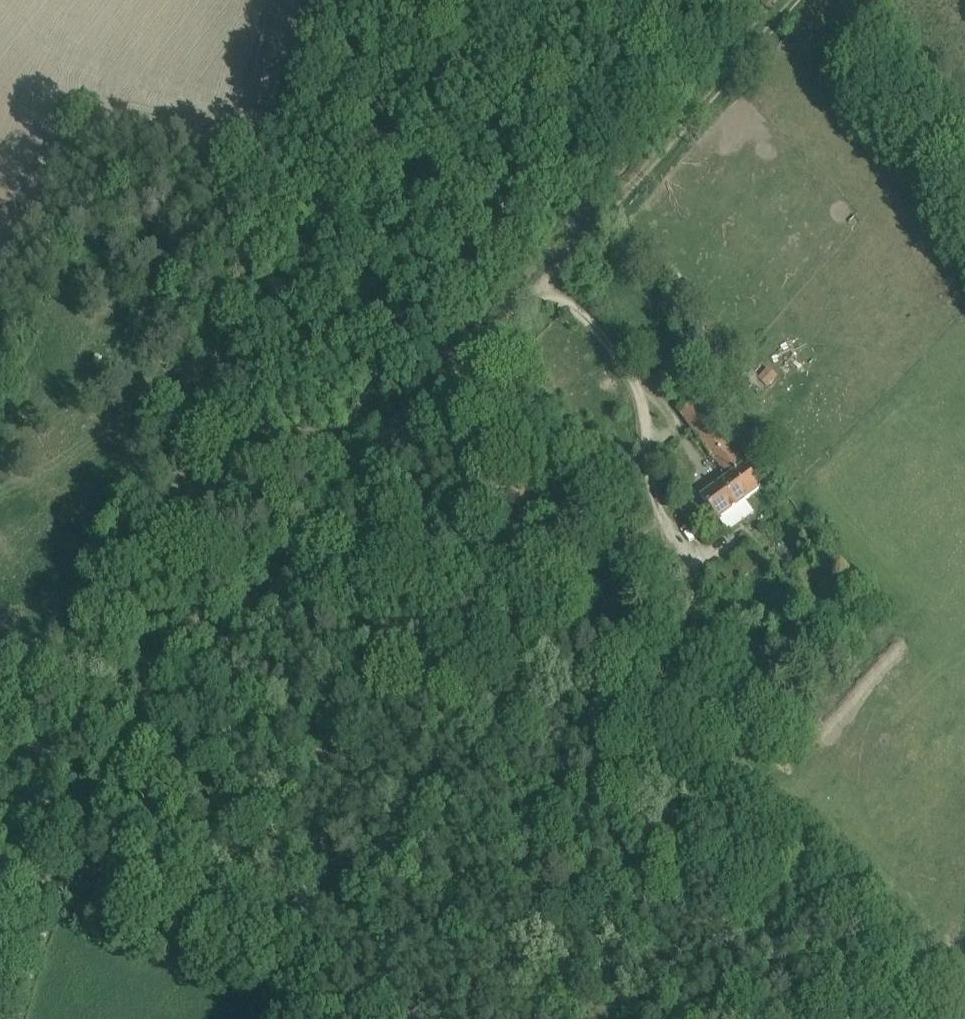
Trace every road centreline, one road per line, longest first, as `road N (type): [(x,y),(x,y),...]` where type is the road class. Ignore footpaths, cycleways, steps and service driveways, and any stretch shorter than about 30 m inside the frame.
road 1 (track): [(22,1018),(54,903),(322,520),(459,357),(545,291),(794,0)]

